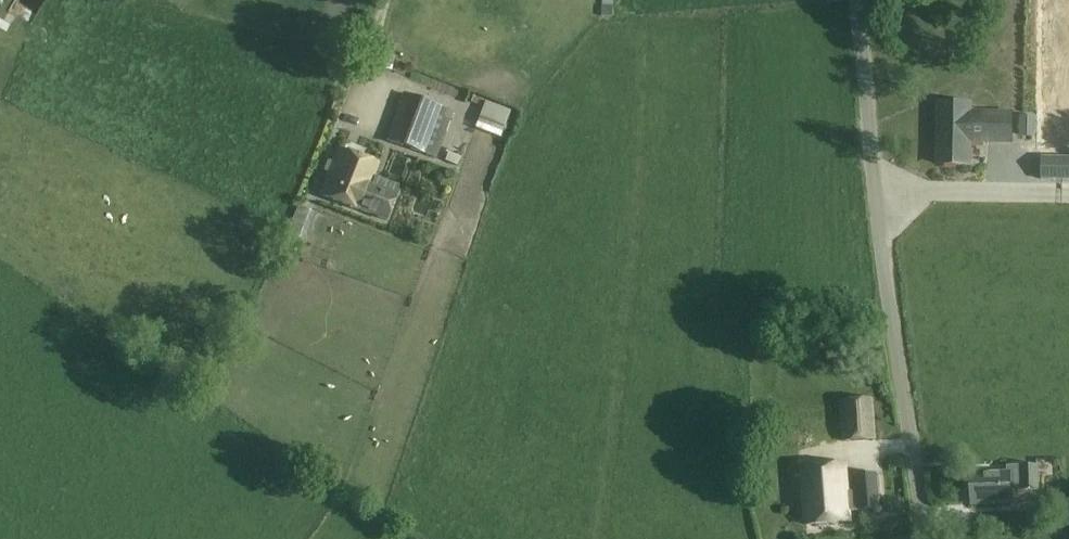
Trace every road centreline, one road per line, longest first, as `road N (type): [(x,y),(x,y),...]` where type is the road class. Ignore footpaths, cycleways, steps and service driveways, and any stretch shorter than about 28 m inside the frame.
road 1 (unclassified): [(924,538),(855,0)]

